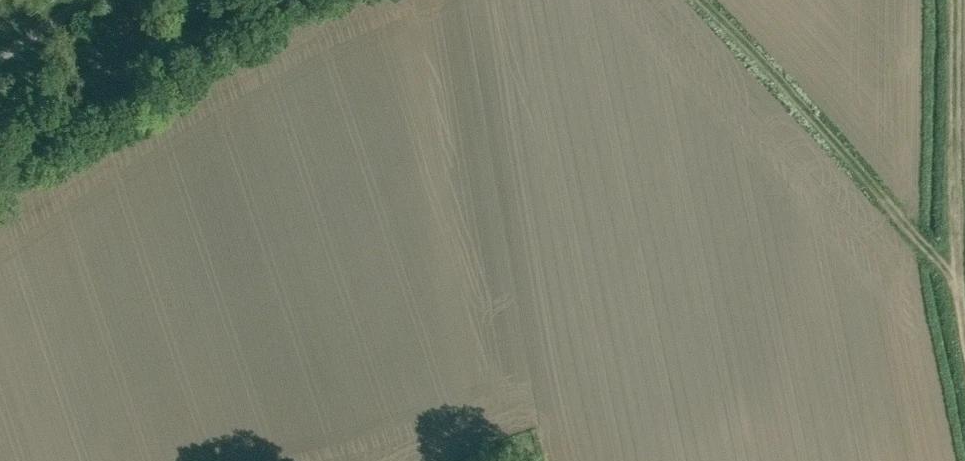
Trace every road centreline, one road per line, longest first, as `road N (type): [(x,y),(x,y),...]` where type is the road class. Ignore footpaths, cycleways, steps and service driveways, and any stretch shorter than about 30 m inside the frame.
road 1 (track): [(699,0),(958,280),(964,315)]

